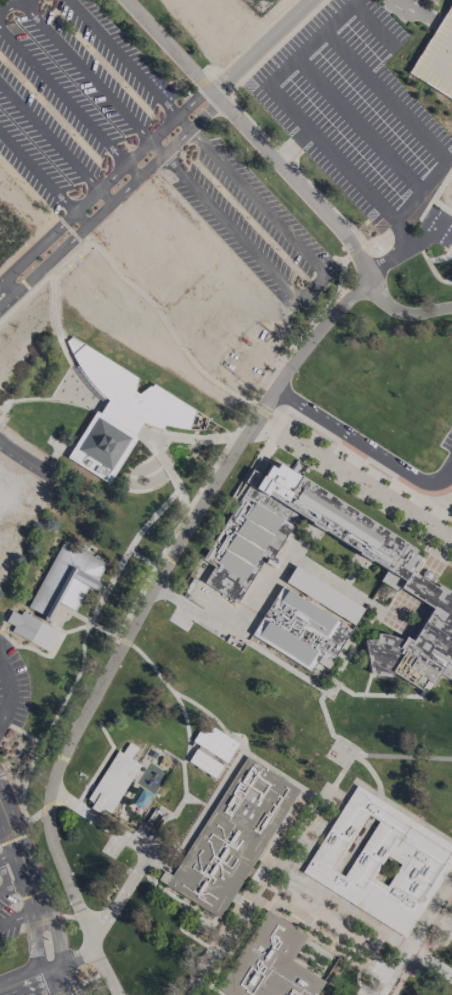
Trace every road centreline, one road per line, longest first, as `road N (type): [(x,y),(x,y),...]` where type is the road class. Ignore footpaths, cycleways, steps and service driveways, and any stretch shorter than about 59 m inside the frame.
road 1 (residential): [(0,309),(211,110),(216,93)]
road 2 (residential): [(216,93),(178,114),(0,283)]
road 3 (residential): [(216,93),(343,230),(371,278)]
road 4 (residential): [(59,964),(51,919),(0,802)]
road 5 (residential): [(312,0),(216,93)]
road 6 (residential): [(129,0),(216,93)]

